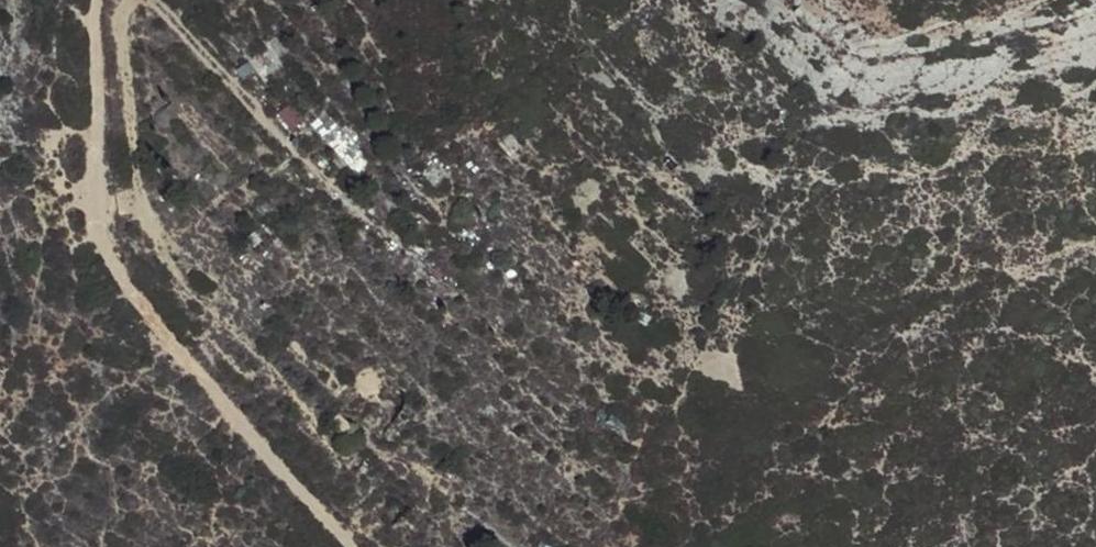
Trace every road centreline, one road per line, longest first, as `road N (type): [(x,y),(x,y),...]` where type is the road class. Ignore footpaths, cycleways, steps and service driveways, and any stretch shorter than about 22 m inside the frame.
road 1 (track): [(346,546),(116,275),(90,128),(102,0)]

